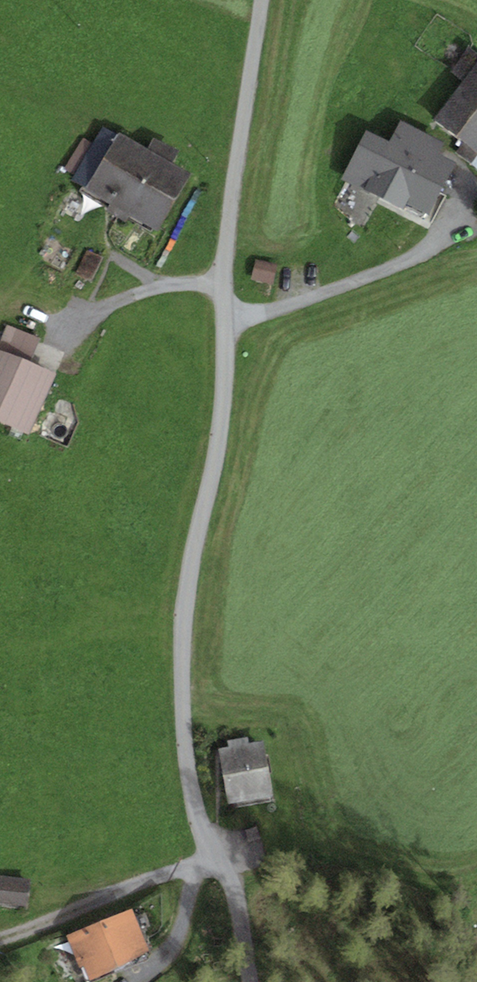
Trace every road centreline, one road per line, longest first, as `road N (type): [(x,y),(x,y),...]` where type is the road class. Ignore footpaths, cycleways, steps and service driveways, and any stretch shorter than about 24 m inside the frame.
road 1 (tertiary): [(252,981),(191,774),(186,682),(191,589),(223,437),(228,278),(267,0)]
road 2 (track): [(218,863),(0,947)]

